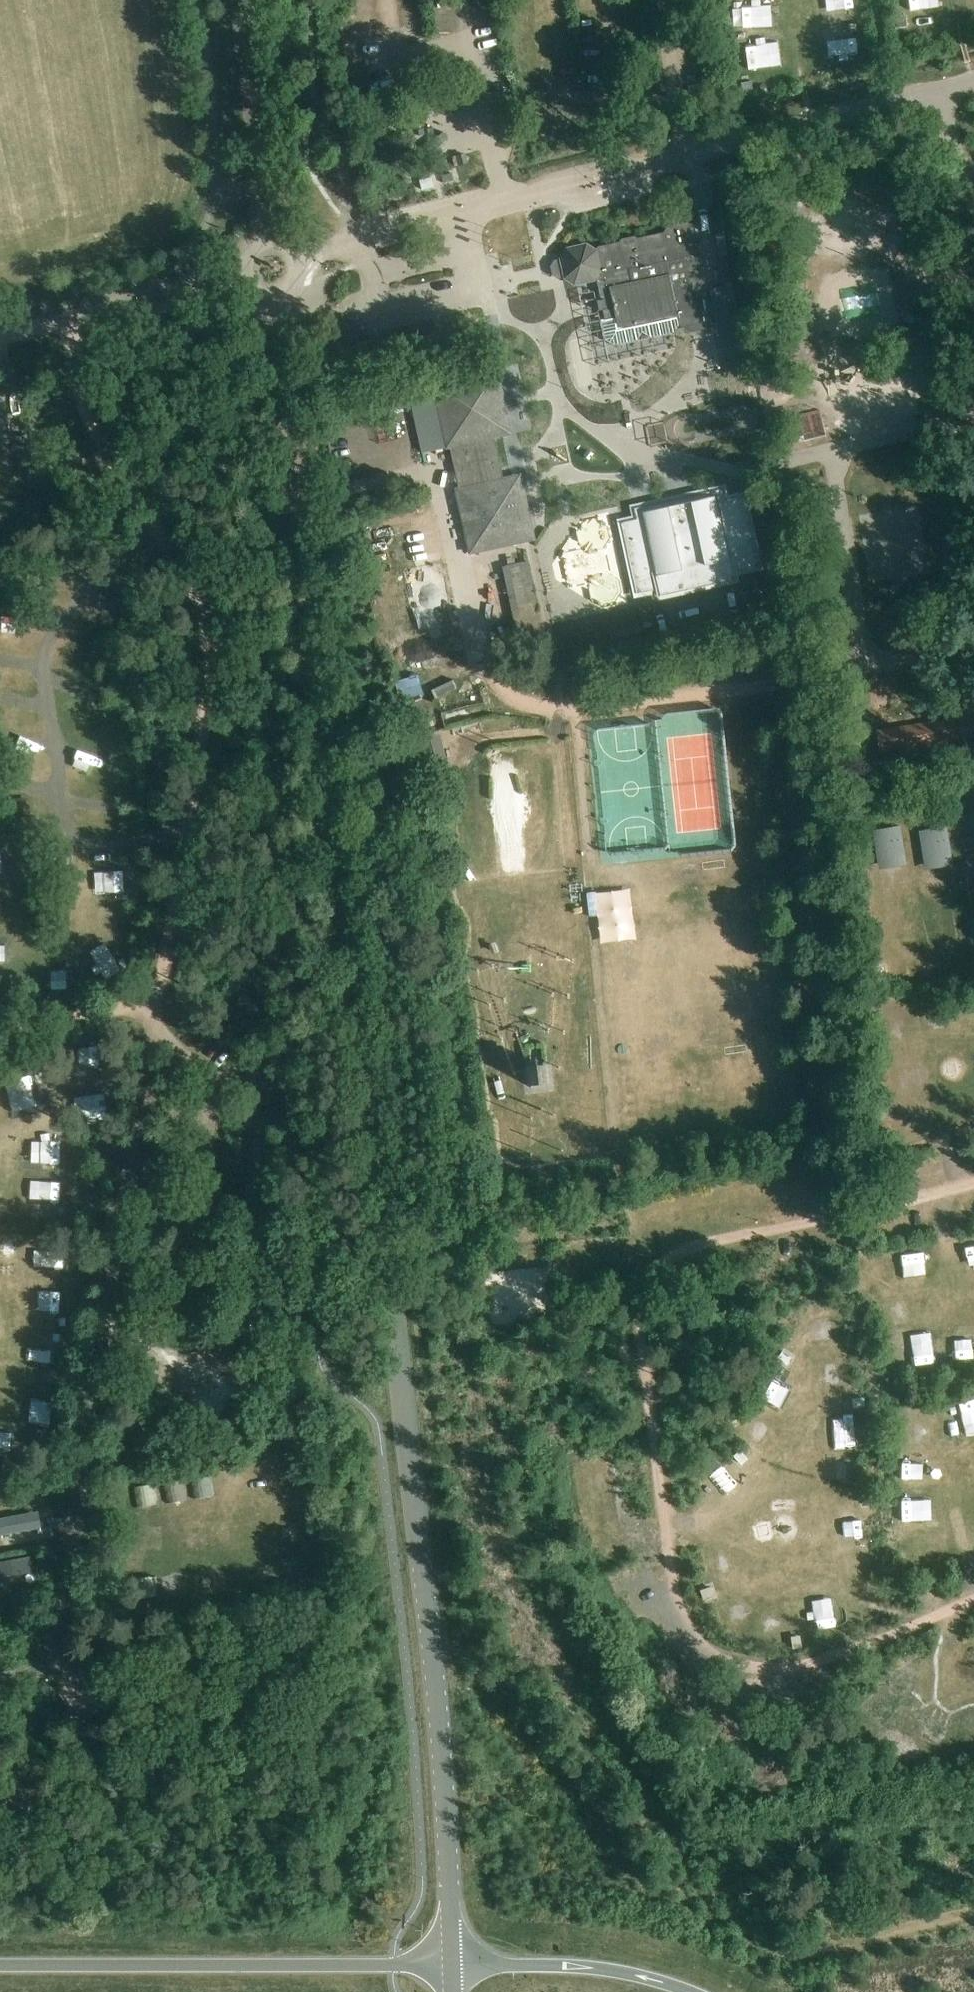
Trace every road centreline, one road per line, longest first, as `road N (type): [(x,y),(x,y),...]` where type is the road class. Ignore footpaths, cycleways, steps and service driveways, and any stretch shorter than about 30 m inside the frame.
road 1 (tertiary): [(278,304),(435,1677),(452,1964)]
road 2 (track): [(973,1599),(854,1651),(780,1666),(726,1657),(704,1643),(650,1526),(659,1433),(642,1328),(648,1277),(661,1262),(973,1183)]
road 3 (track): [(75,318),(75,375),(84,405),(205,625),(206,660),(155,995),(0,1032)]
road 4 (track): [(0,1681),(30,1671),(55,1642),(155,995)]
road 5 (track): [(973,651),(545,711),(508,694),(483,659),(458,561)]
road 6 (trunk): [(452,1964),(0,1965)]
road 7 (track): [(939,90),(973,336)]
road 8 (trunk): [(692,1991),(595,1967),(452,1964)]
road 9 (tertiary): [(270,236),(243,0)]

